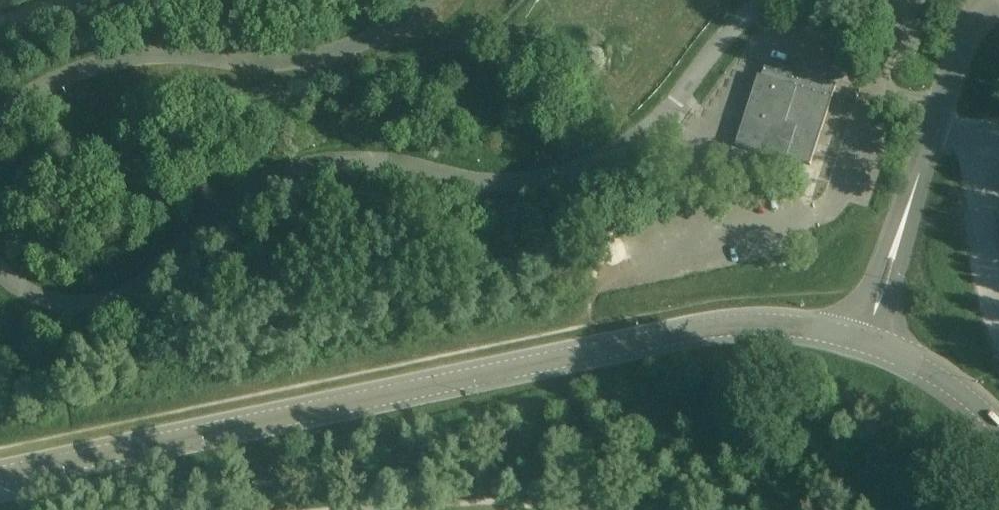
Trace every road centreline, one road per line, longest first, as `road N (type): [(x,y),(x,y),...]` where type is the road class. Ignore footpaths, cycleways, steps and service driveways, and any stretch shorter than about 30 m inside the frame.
road 1 (tertiary): [(866,342),(807,327),(716,327),(0,479)]
road 2 (unclassified): [(902,227),(968,39),(997,0)]
road 3 (tertiary): [(998,426),(914,363),(866,342)]

